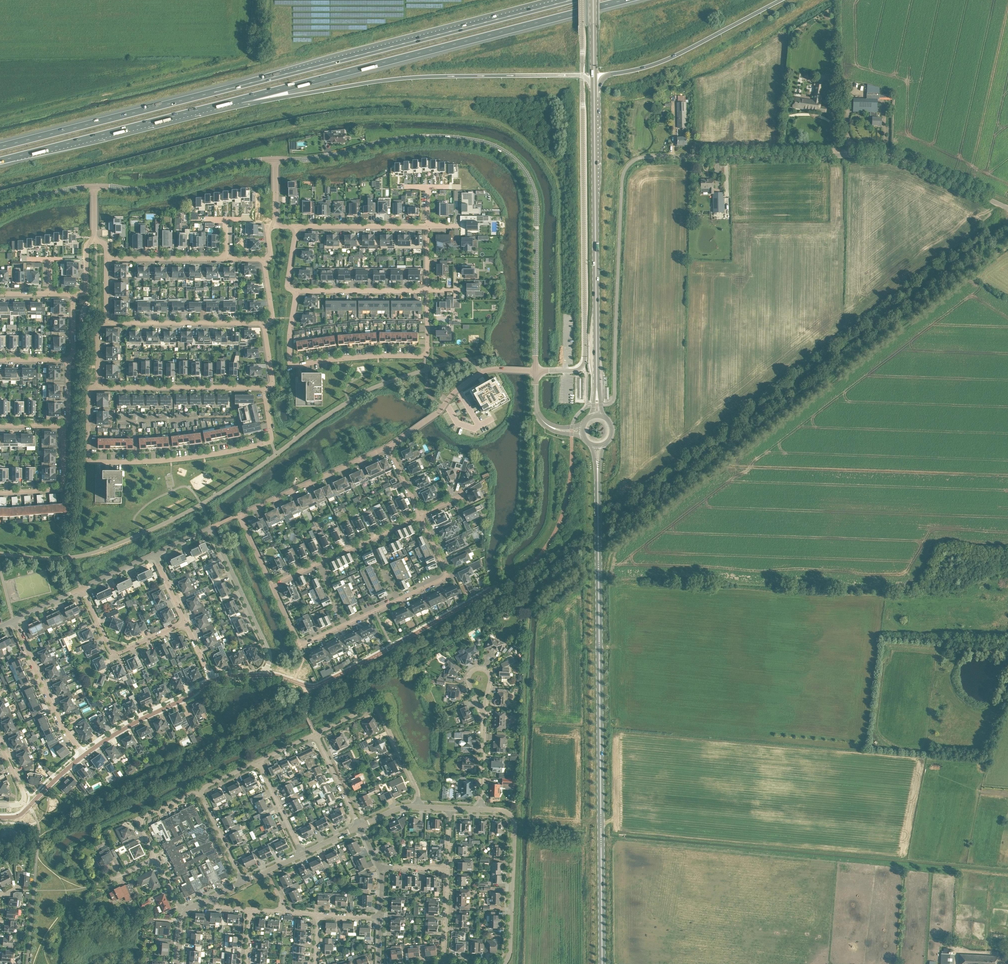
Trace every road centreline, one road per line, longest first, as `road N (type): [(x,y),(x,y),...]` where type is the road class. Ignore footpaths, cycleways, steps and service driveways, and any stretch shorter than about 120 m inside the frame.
road 1 (motorway): [(568,0),(0,146)]
road 2 (secondary): [(603,963),(599,467)]
road 3 (tertiary): [(536,371),(536,197),(505,151),(442,136),(276,159)]
road 4 (motorway): [(241,99),(628,0)]
road 5 (unclassified): [(646,157),(898,155),(1007,208)]
road 6 (motorway): [(241,99),(410,78),(582,76)]
road 7 (residential): [(99,387),(90,387),(90,462),(197,458),(271,441),(263,389)]
road 8 (secondary): [(597,393),(594,94)]
road 9 (residential): [(420,517),(448,578),(302,647),(271,585)]
road 10 (residential): [(429,290),(430,357),(291,365),(297,291)]
road 11 (residential): [(212,681),(267,674),(269,659),(212,528),(155,556)]
road 12 (motorway): [(0,161),(241,99)]
road 13 (residential): [(271,585),(240,516),(388,448)]
road 14 (unclassified): [(585,309),(582,76)]
road 15 (motorway): [(594,94),(606,74),(661,63),(782,0)]
road 16 (tertiary): [(276,159),(144,190),(95,187)]
road 17 (residential): [(506,963),(514,822),(478,809)]
road 18 (residential): [(388,448),(481,373),(536,371)]
road 19 (residential): [(316,734),(373,710),(416,806)]
road 20 (residential): [(99,387),(263,389)]
road 21 (residential): [(420,517),(271,585)]
road 22 (residential): [(107,322),(265,326)]
road 23 (residential): [(83,756),(14,620)]
road 24 (residential): [(83,756),(212,681)]
road 25 (residential): [(186,624),(113,652),(82,589)]
road 26 (residential): [(294,229),(428,226)]
road 27 (residential): [(297,291),(429,290)]
road 28 (residential): [(0,495),(61,492),(63,427)]

